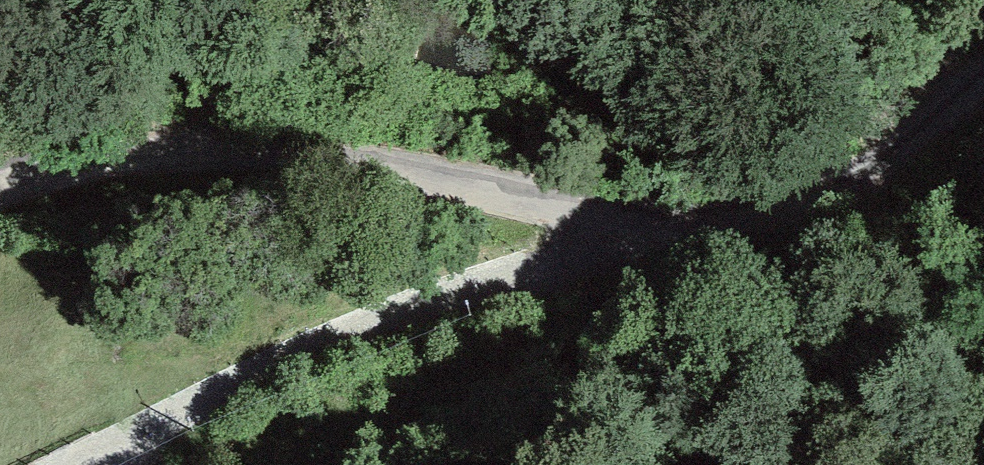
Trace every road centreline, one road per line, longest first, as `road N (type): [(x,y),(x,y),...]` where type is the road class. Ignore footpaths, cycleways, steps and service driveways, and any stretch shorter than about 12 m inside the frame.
road 1 (unclassified): [(0,185),(213,142),(334,154),(627,219)]
road 2 (residential): [(87,464),(314,351),(572,256),(627,219)]
road 3 (unclassified): [(627,219),(748,209),(907,134),(983,71)]

